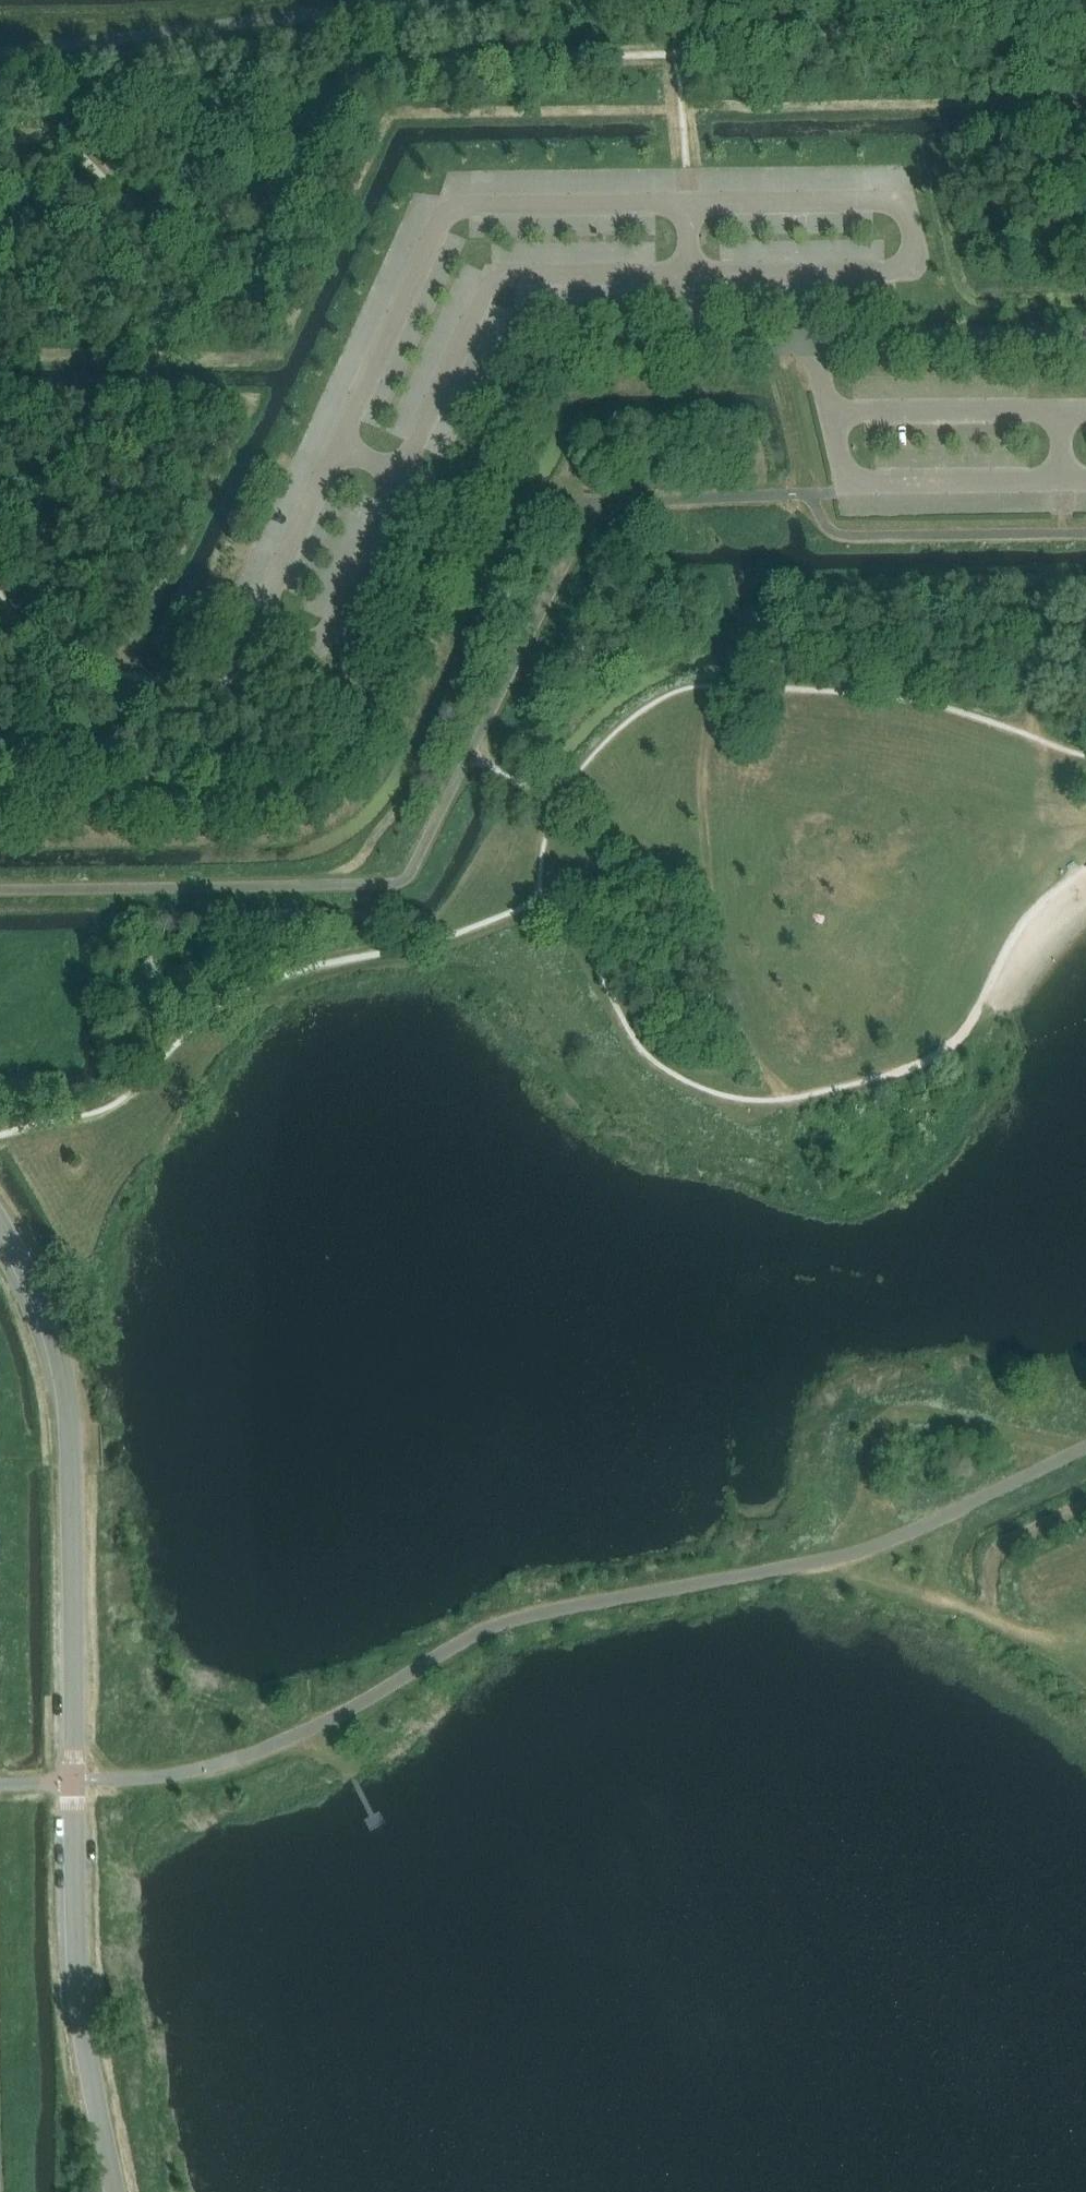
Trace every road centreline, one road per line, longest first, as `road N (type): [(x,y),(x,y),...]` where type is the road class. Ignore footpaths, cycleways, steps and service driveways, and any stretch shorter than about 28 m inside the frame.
road 1 (unclassified): [(0,800),(271,797),(300,791),(338,765),(374,709),(509,408),(558,359),(633,345),(1085,339)]
road 2 (tertiary): [(74,1782),(72,1444),(63,1373),(0,1233)]
road 3 (tertiary): [(114,2191),(73,1953),(74,1782)]

